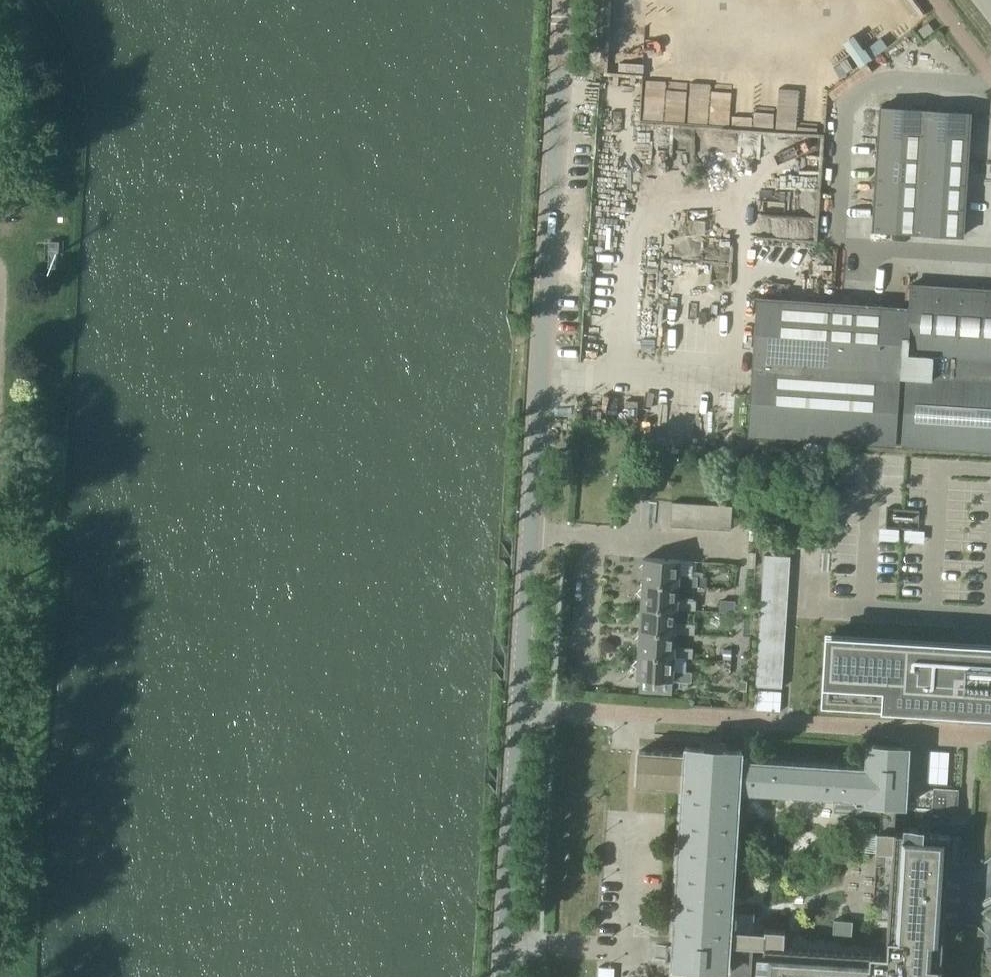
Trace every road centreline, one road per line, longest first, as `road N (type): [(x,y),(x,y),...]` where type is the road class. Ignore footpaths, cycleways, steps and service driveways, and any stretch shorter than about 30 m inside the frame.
road 1 (unclassified): [(503,976),(565,0)]

